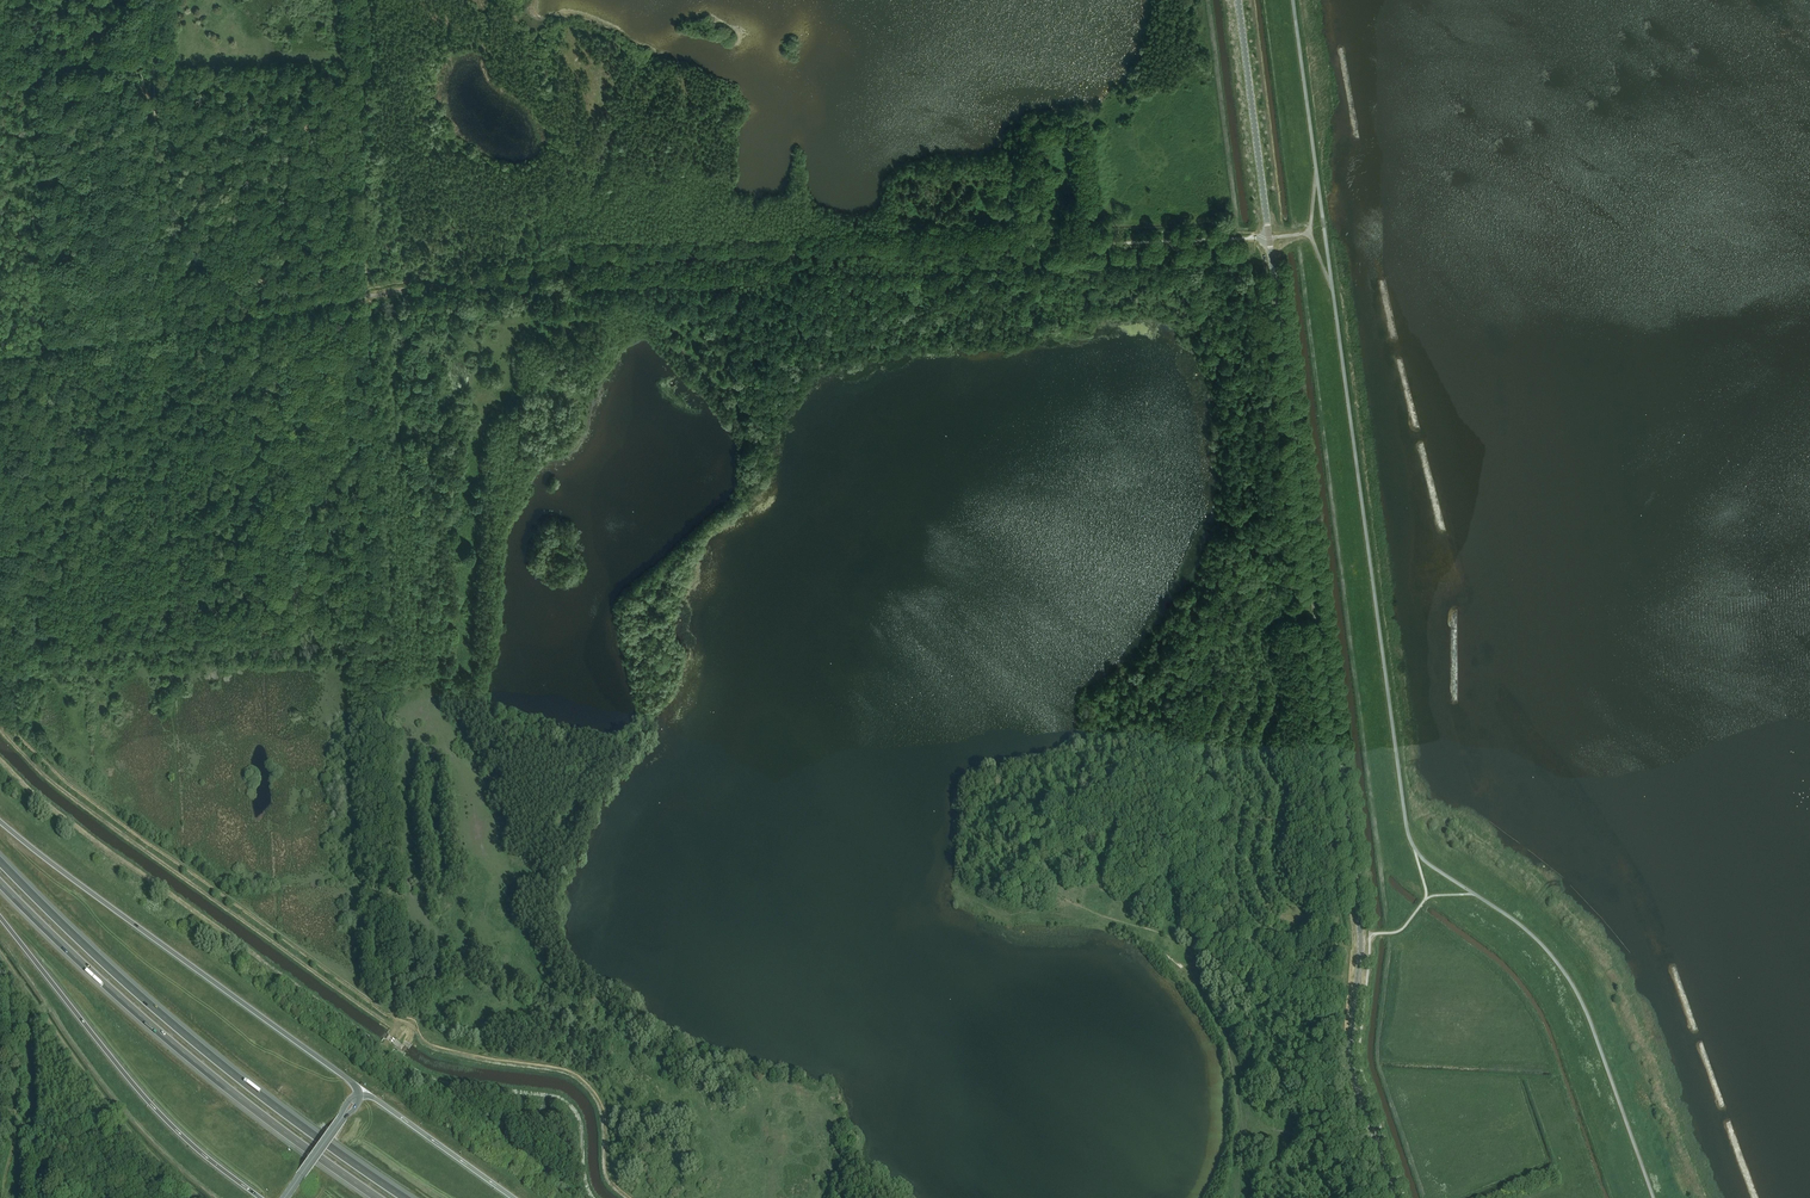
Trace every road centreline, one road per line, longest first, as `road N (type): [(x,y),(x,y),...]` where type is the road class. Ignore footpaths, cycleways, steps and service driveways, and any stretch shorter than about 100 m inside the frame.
road 1 (unclassified): [(1395,1197),(1351,1062),(1359,921),(1237,0)]
road 2 (motorway): [(407,1197),(182,1031),(0,860)]
road 3 (motorway): [(0,883),(172,1043),(378,1197)]
road 4 (motorway): [(359,1095),(351,1082),(0,821)]
road 5 (motorway): [(0,917),(153,1107),(261,1197)]
road 6 (motorway): [(513,1197),(373,1097),(359,1095)]

